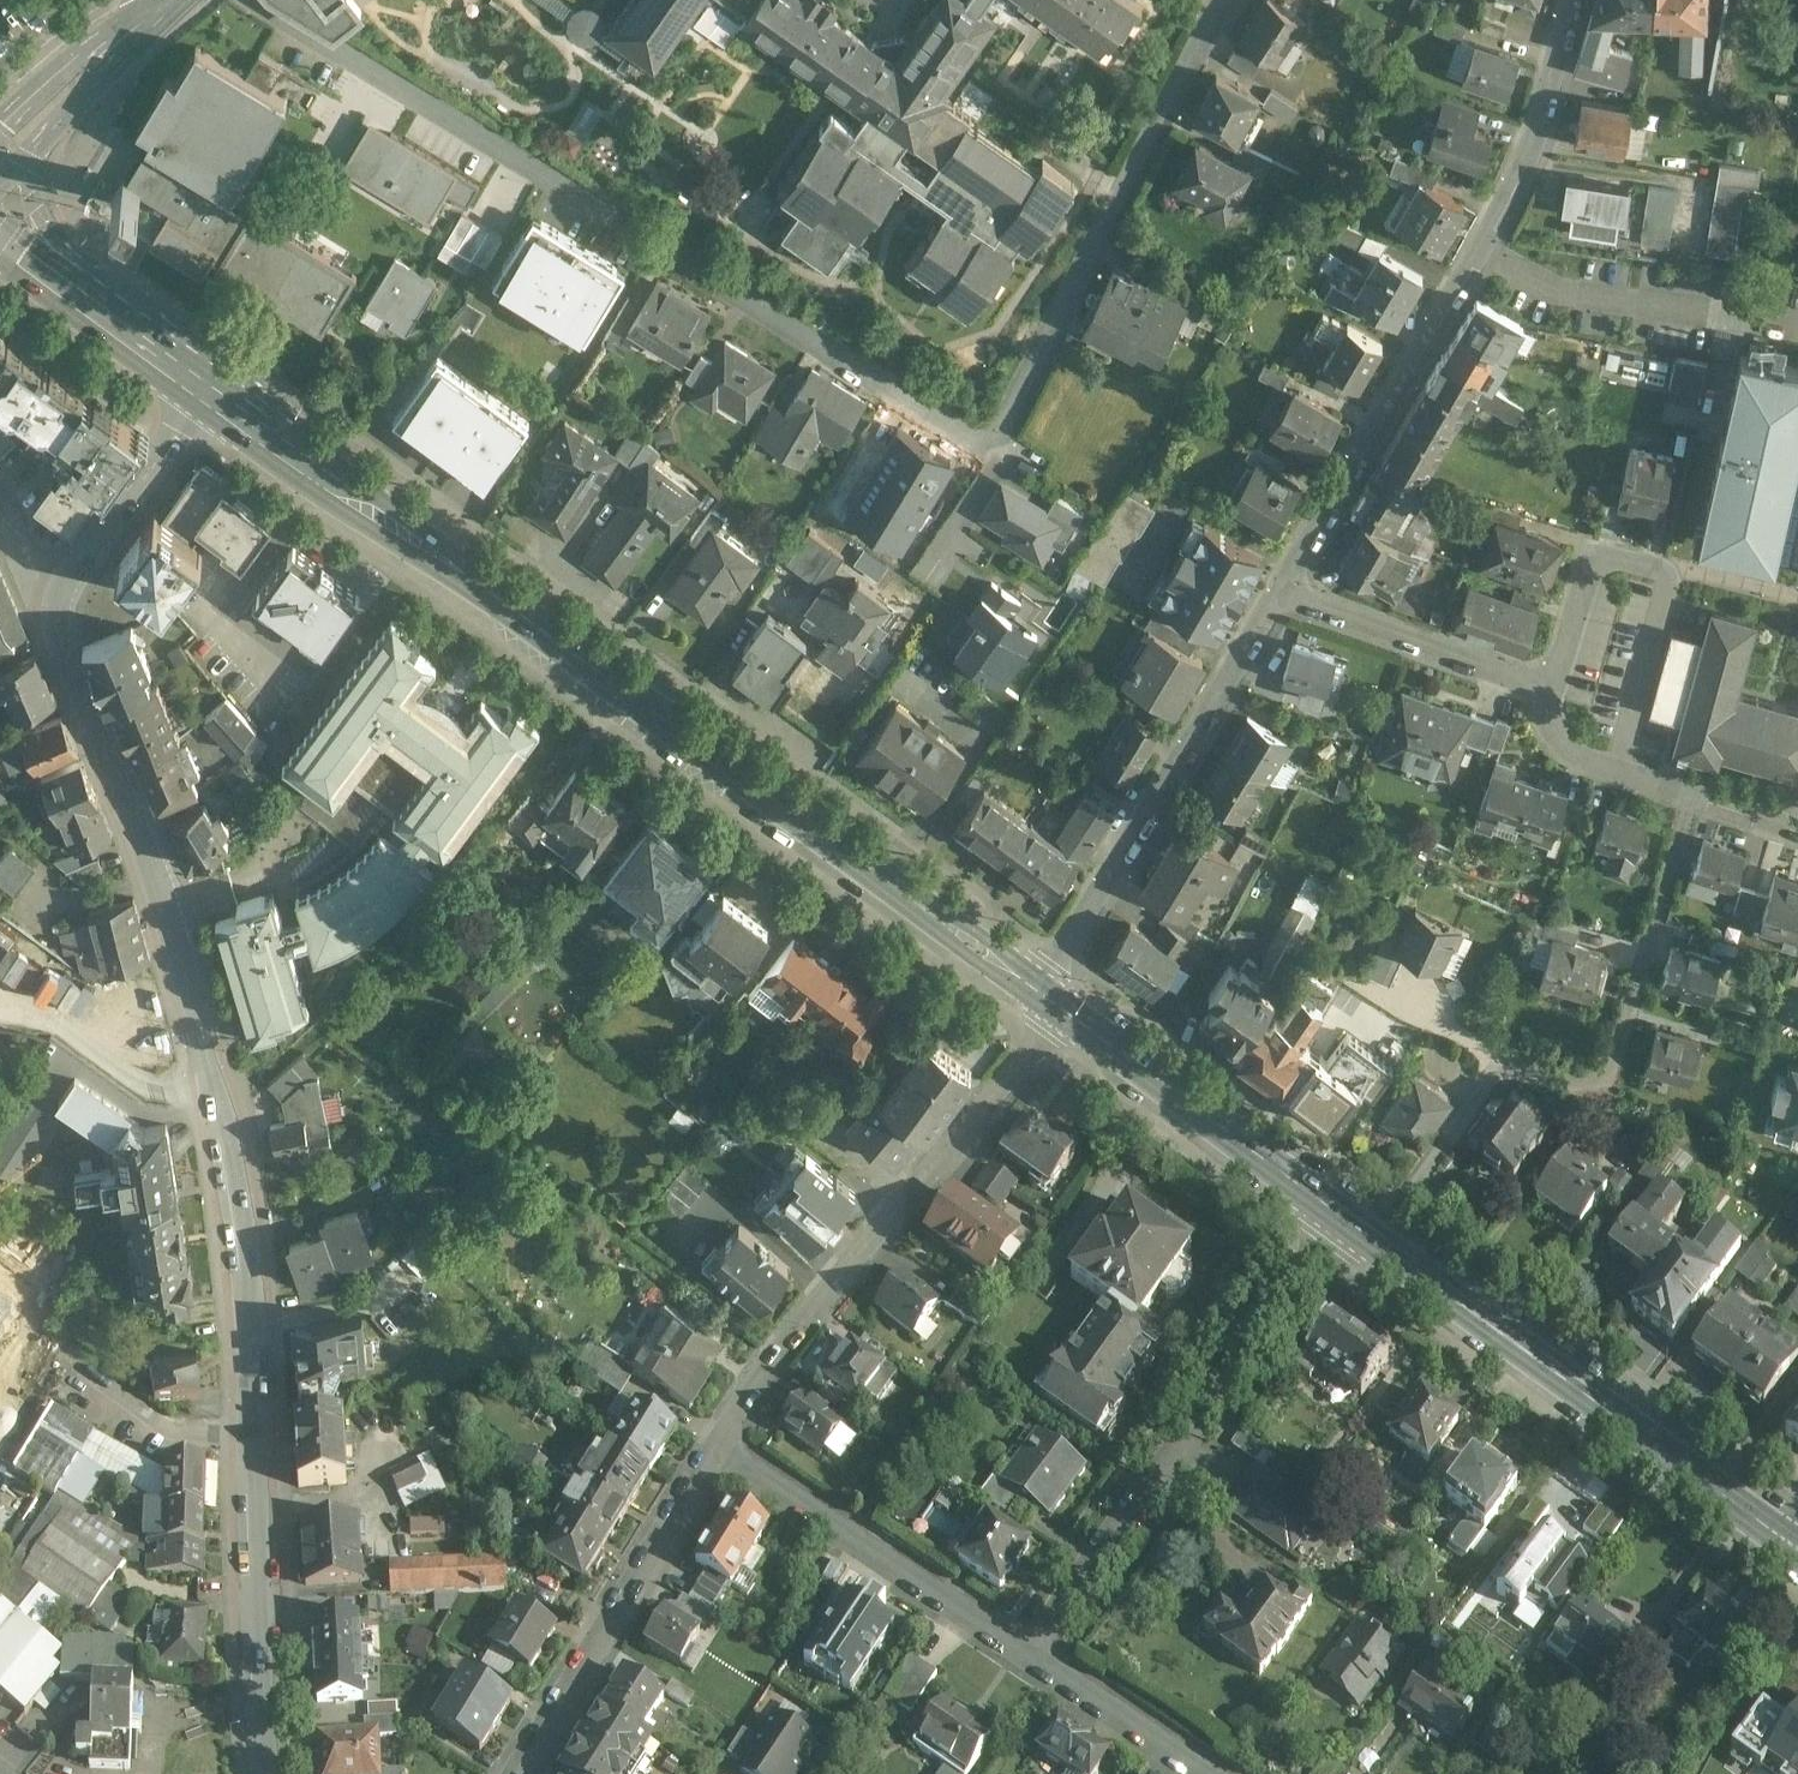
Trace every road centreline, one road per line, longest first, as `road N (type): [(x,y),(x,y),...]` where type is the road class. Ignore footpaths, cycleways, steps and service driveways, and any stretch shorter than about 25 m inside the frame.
road 1 (tertiary): [(284,1773),(226,1128),(156,866),(57,626),(59,607)]
road 2 (secondary): [(1043,983),(227,385)]
road 3 (residential): [(251,0),(849,360),(999,441)]
road 4 (residential): [(1573,0),(1535,137),(1482,246),(1284,594)]
road 5 (residential): [(728,1445),(776,1363),(1068,1001)]
road 6 (residential): [(1034,1647),(1225,1400),(1354,1212)]
road 7 (secondary): [(1797,1538),(1376,1229)]
road 8 (residential): [(1229,0),(999,441)]
road 9 (residential): [(1284,594),(1043,983)]
road 10 (residential): [(1506,1067),(1532,1063),(1595,1089),(1613,1083),(1698,793)]
road 11 (residential): [(523,1773),(728,1445)]
road 12 (residential): [(1034,1647),(728,1445)]
road 13 (secondary): [(1354,1212),(1068,1001)]
road 14 (residential): [(1552,696),(1597,549),(1731,584)]
road 15 (residential): [(1284,594),(1473,657),(1552,696)]
road 16 (tertiary): [(59,607),(227,385)]
road 17 (secondary): [(227,385),(0,226)]
road 18 (residential): [(0,155),(170,0)]
road 19 (residential): [(1221,1773),(1034,1647)]
road 20 (residential): [(1376,1229),(1506,1067)]
road 21 (residential): [(1698,793),(1582,752),(1552,696)]
road 22 (residential): [(1506,1067),(1371,987)]

